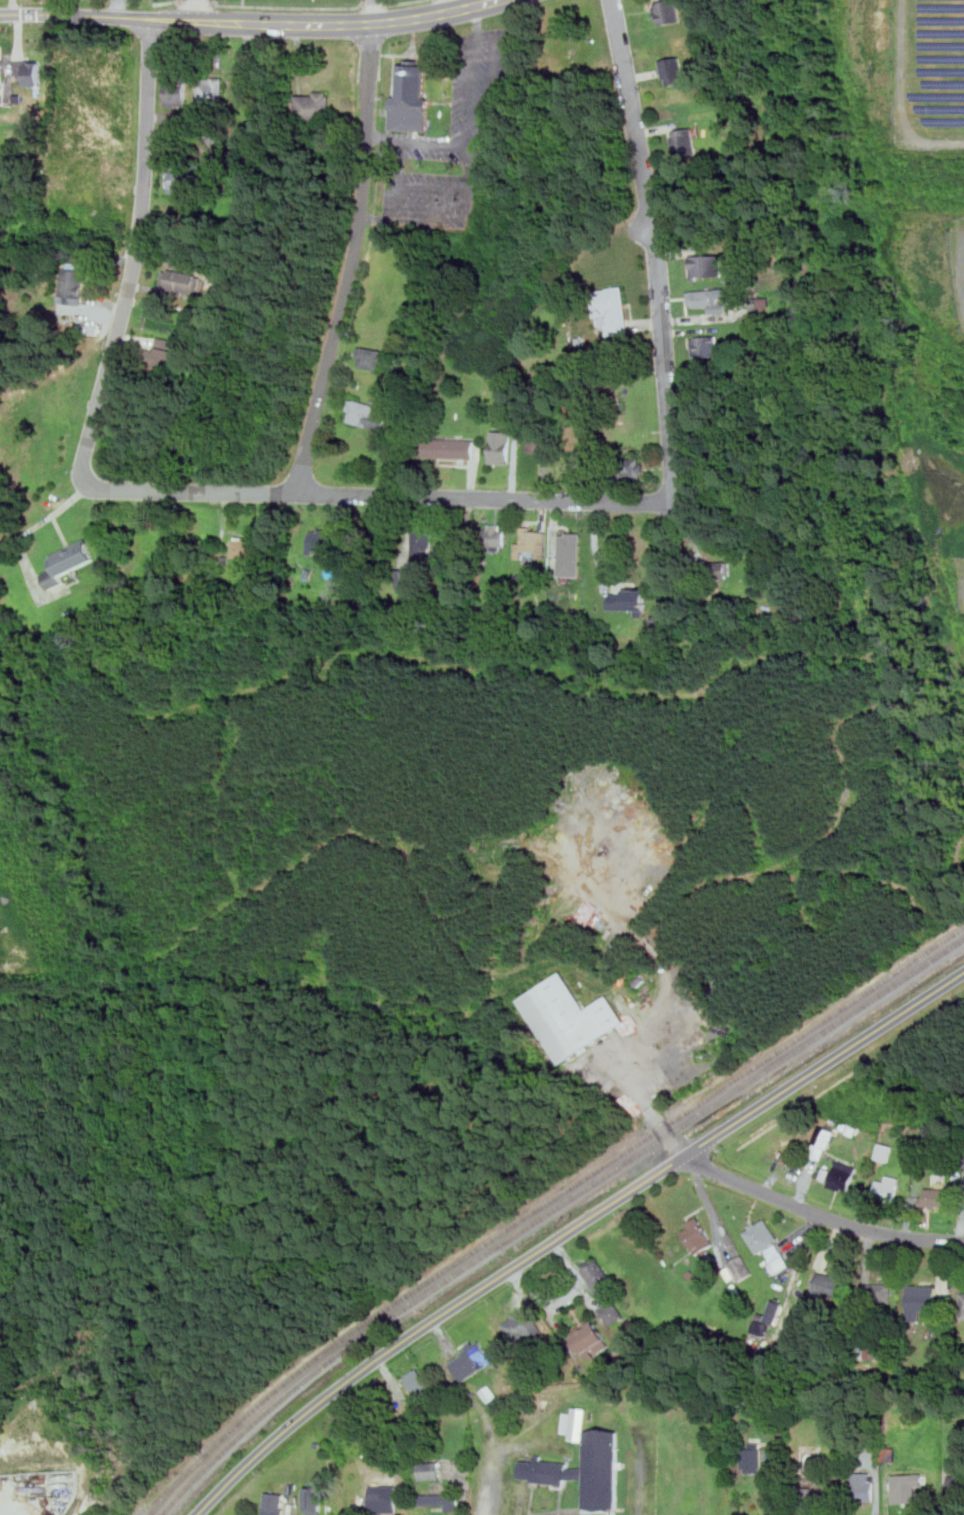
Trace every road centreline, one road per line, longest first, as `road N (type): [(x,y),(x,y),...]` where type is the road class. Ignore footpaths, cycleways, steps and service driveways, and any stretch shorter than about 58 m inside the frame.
road 1 (tertiary): [(199,1514),(264,1449),(381,1357),(963,975)]
road 2 (residential): [(104,487),(247,499),(565,506),(653,506),(670,498)]
road 3 (residential): [(670,498),(677,473),(663,286),(613,0)]
road 4 (residential): [(302,500),(316,399),(360,227),(373,23)]
road 5 (residential): [(153,18),(134,261),(86,458),(104,487)]
road 6 (residential): [(688,1155),(865,1230),(963,1240)]
road 7 (tertiary): [(0,14),(278,24)]
road 8 (tertiary): [(278,24),(373,23),(498,0)]

